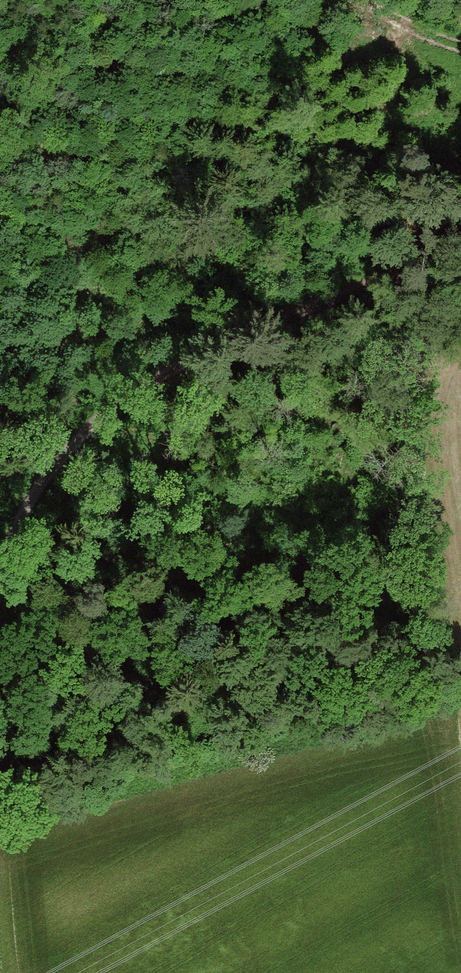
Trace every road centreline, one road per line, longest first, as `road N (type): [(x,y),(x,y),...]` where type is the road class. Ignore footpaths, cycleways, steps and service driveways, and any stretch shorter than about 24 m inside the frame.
road 1 (track): [(460,226),(426,255),(164,374),(93,425),(48,468),(14,530),(0,580)]

